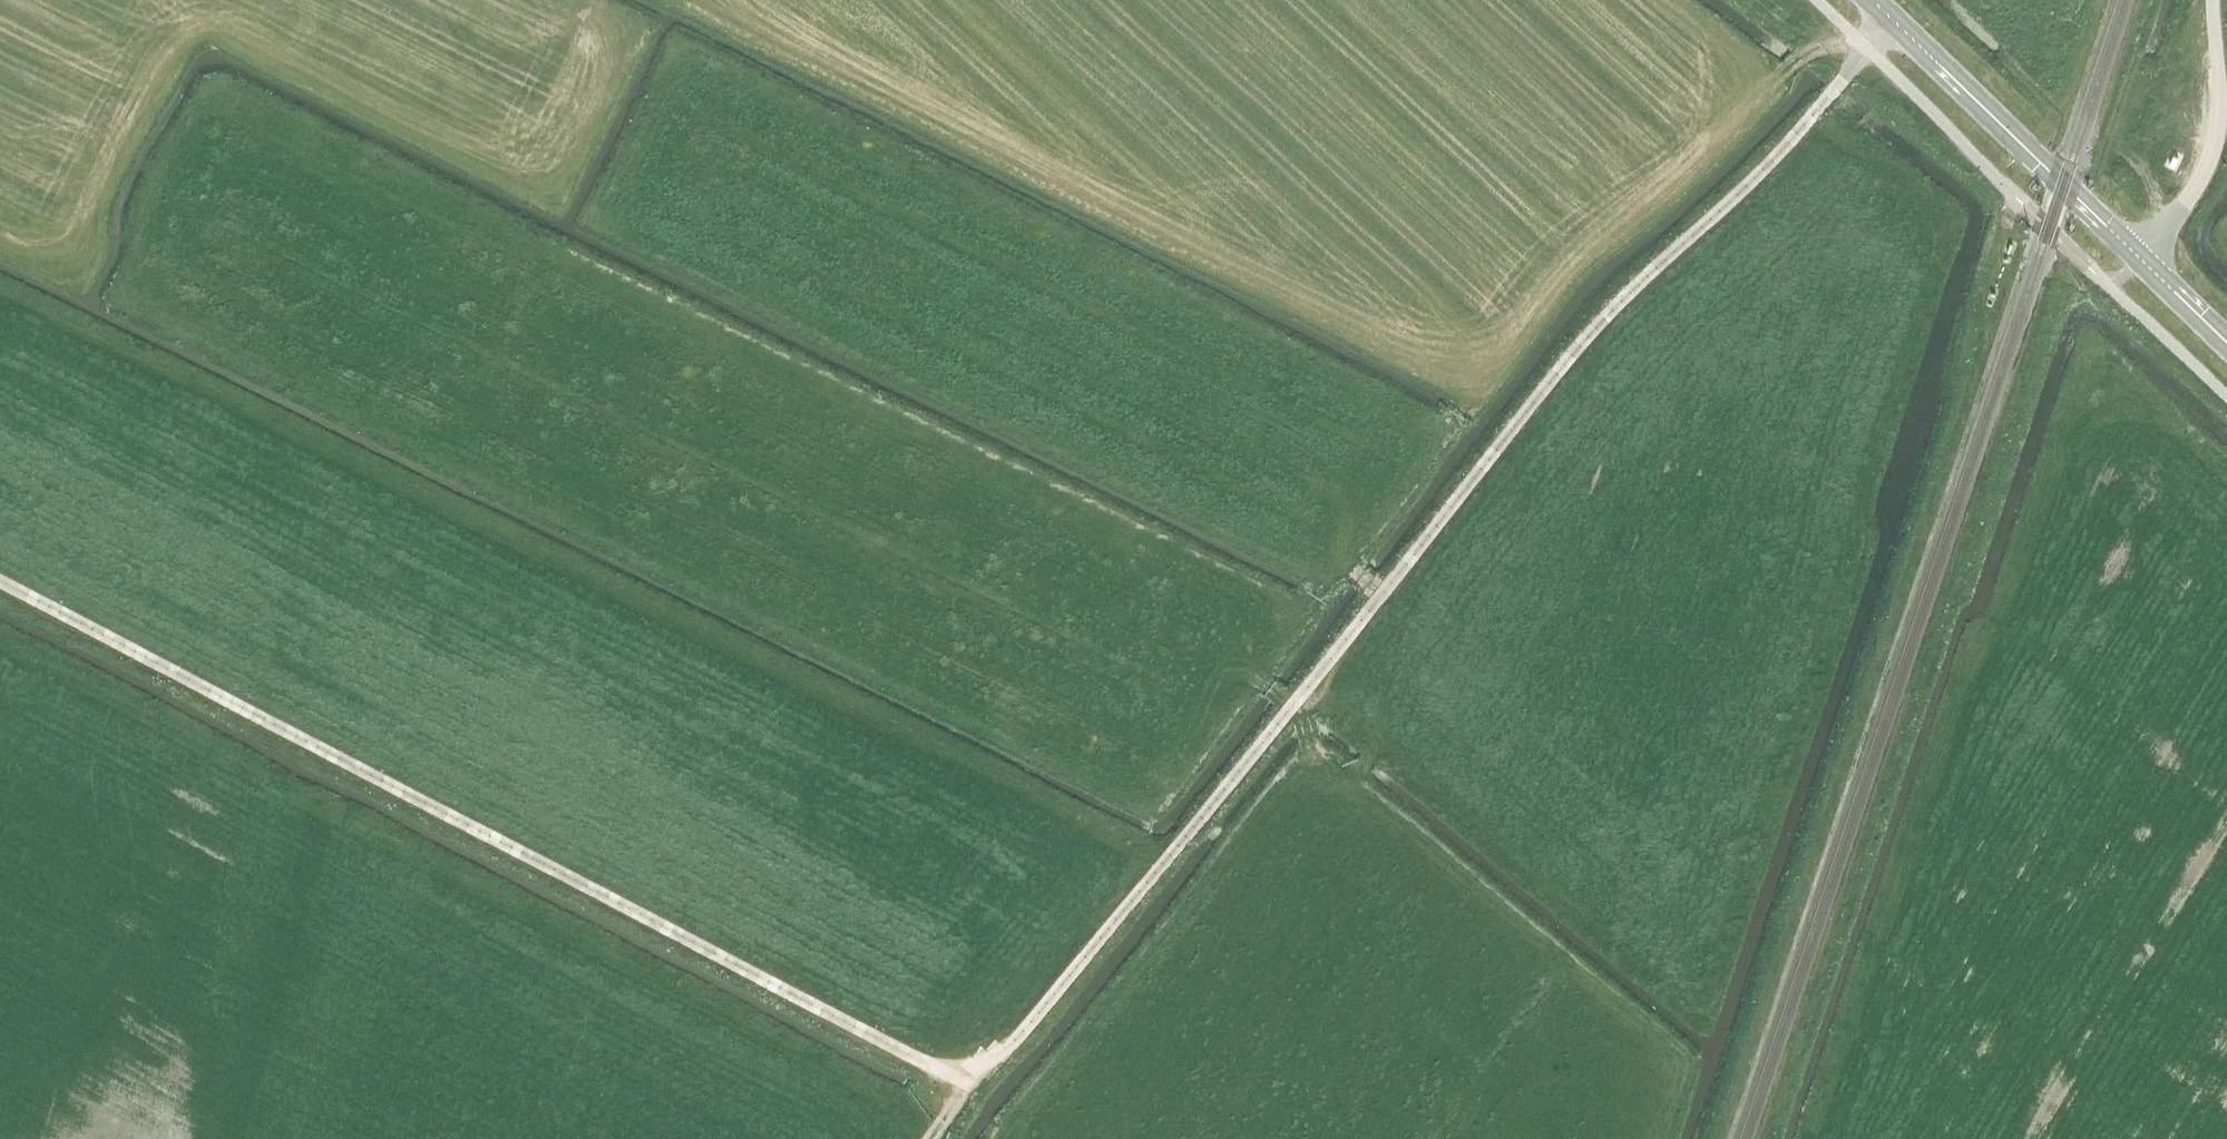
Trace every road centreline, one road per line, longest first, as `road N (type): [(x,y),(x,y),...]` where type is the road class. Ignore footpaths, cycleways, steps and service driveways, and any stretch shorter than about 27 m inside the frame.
road 1 (primary): [(2226,342),(1873,0)]

